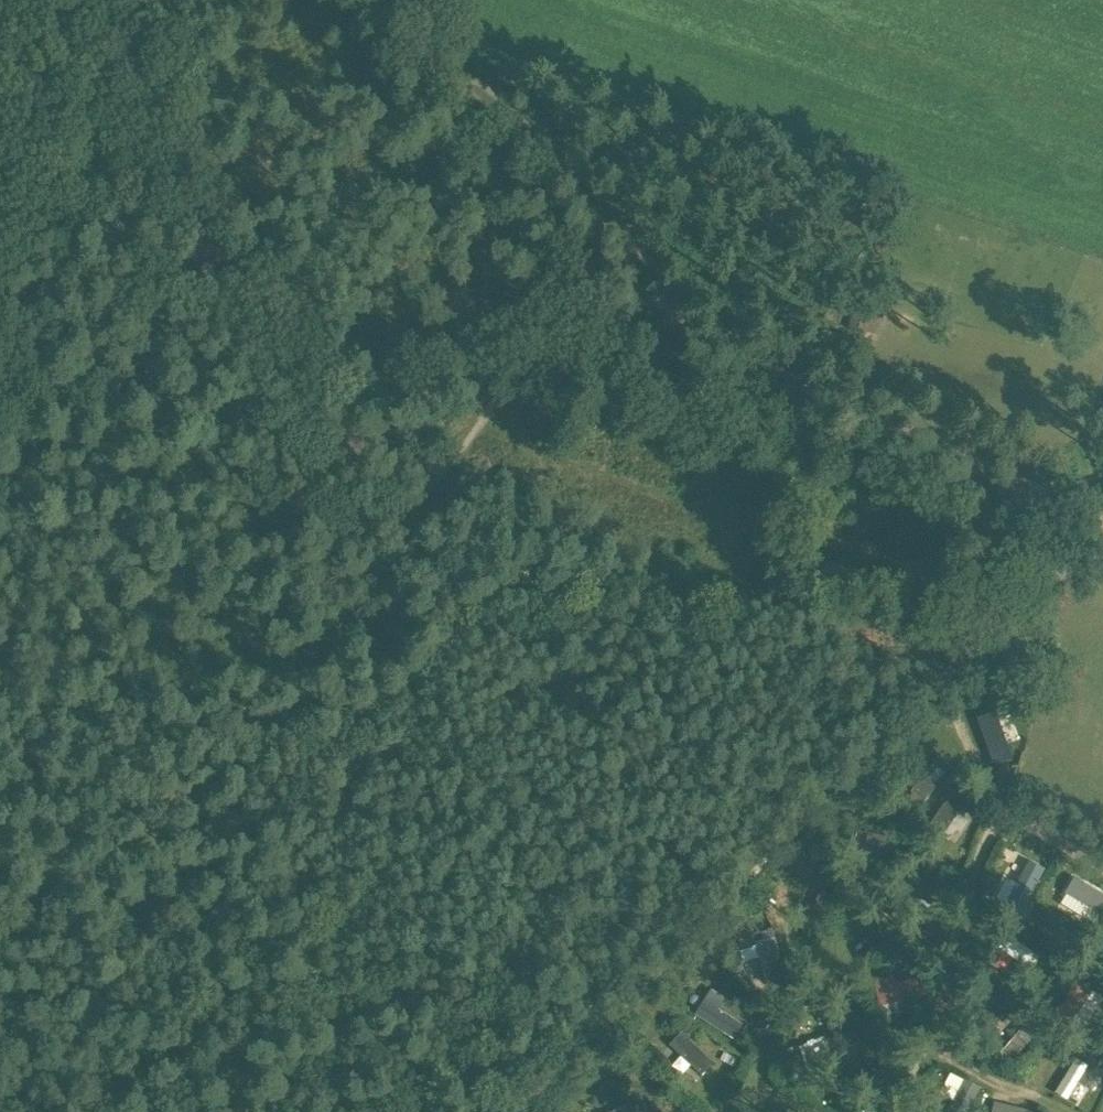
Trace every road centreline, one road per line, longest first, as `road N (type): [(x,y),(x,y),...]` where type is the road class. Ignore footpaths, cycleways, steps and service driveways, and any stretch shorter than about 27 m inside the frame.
road 1 (track): [(0,1002),(64,996),(132,975),(311,866),(337,820),(360,693),(428,465)]
road 2 (track): [(520,1111),(958,660)]
road 3 (track): [(428,465),(328,438),(276,394),(174,187),(95,0)]
road 4 (track): [(428,465),(743,592),(903,612),(931,628),(958,660)]
road 5 (track): [(619,250),(644,285),(711,345),(1102,520)]
road 6 (track): [(619,250),(562,171),(433,56),(398,0)]
road 7 (track): [(900,1111),(940,1019),(995,811)]
road 8 (track): [(428,465),(619,250)]
road 9 (track): [(1102,871),(995,811),(962,729),(958,660)]
road 10 (track): [(958,660),(1001,615),(1102,553)]
road 11 (track): [(1072,1111),(930,1047)]

